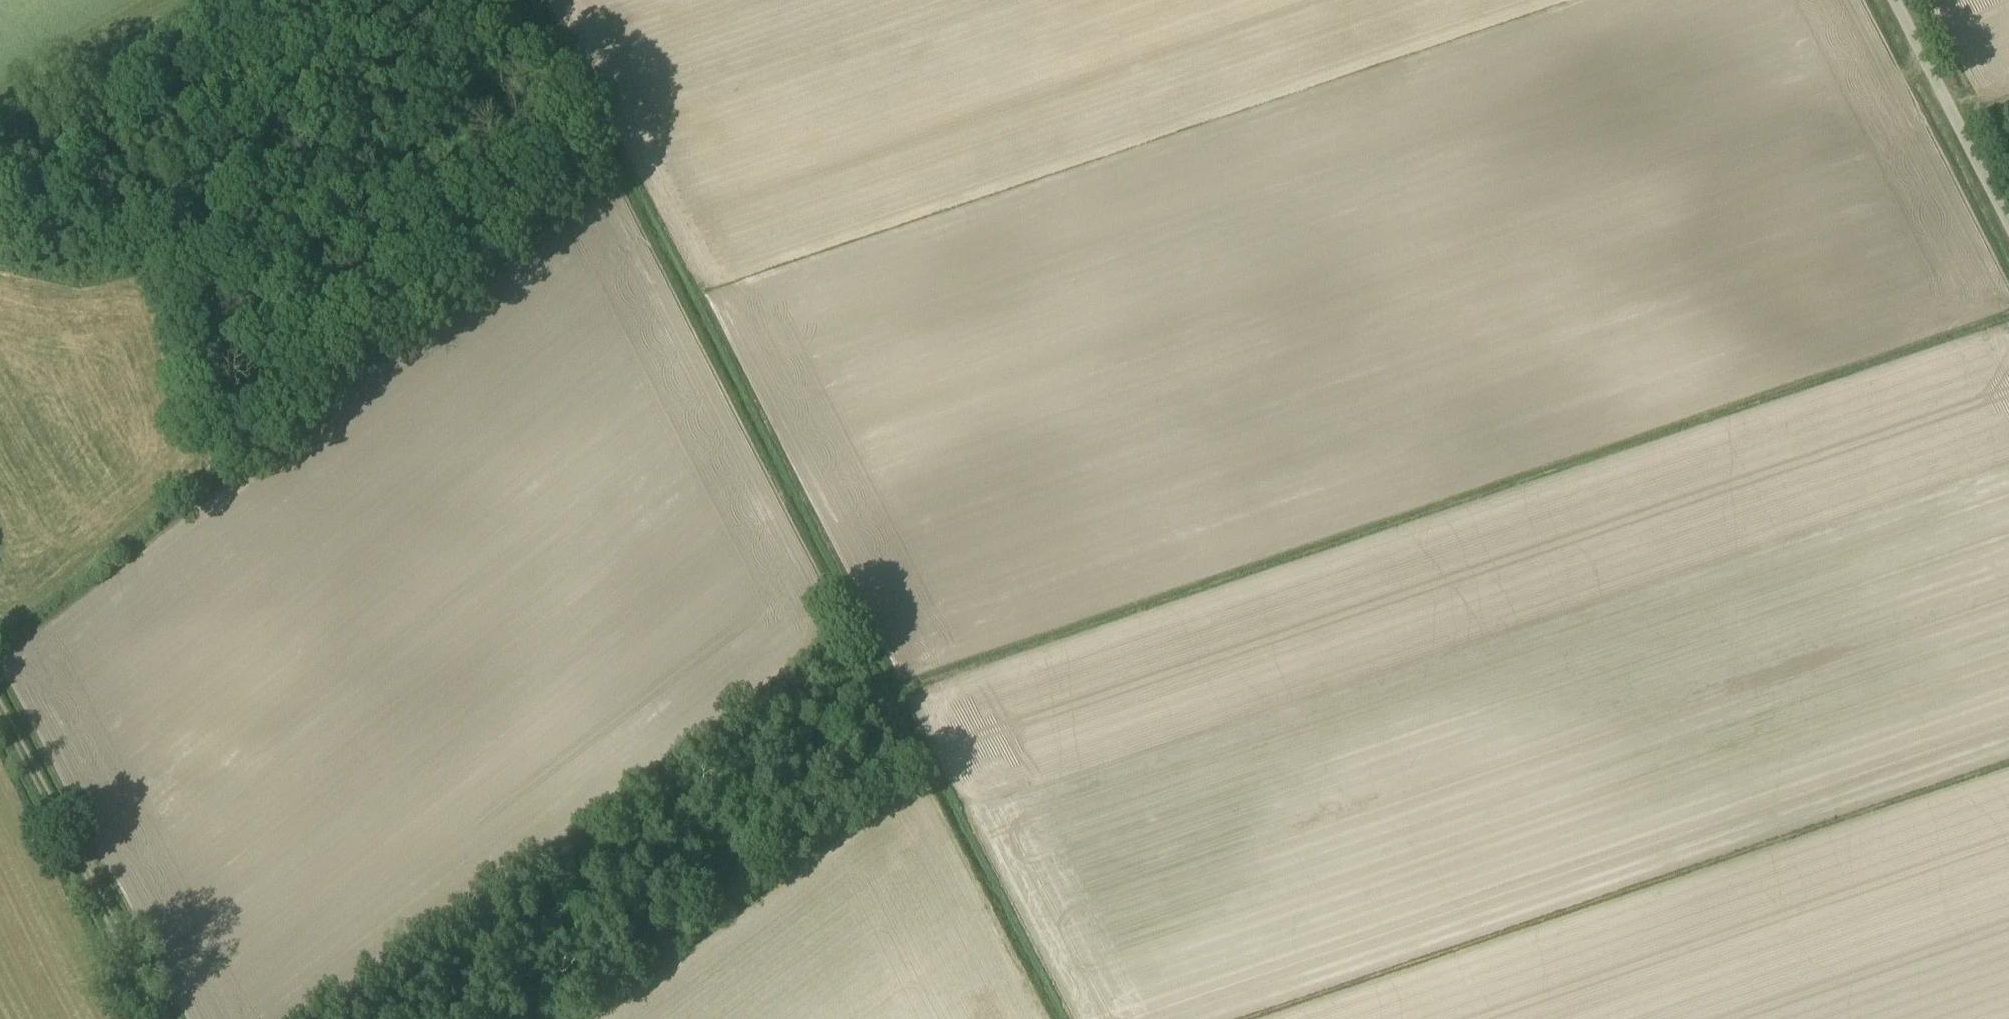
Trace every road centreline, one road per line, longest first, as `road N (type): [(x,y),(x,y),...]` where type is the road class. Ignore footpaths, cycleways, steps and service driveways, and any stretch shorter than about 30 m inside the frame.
road 1 (track): [(158,1018),(0,716)]
road 2 (unclassified): [(2008,209),(1900,0)]

